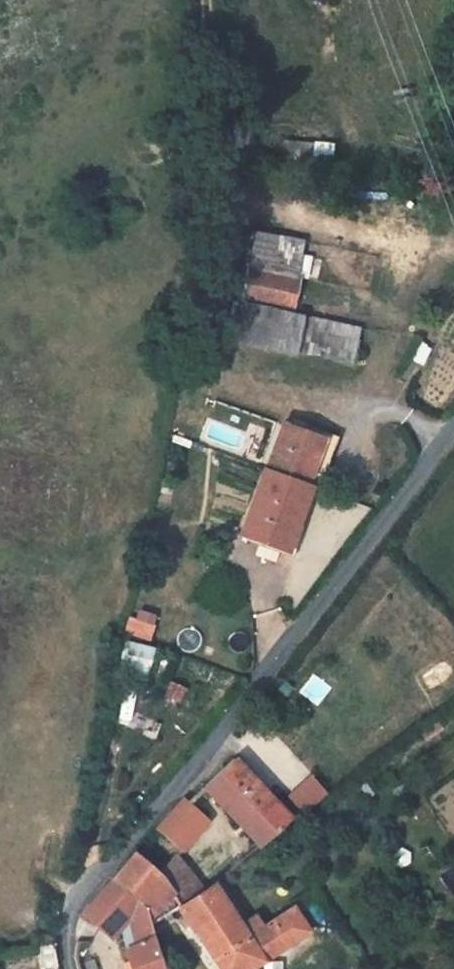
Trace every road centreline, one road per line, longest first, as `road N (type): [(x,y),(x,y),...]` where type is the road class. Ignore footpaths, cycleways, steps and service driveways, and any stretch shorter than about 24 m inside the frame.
road 1 (residential): [(68,968),(69,918),(103,869),(453,433)]

